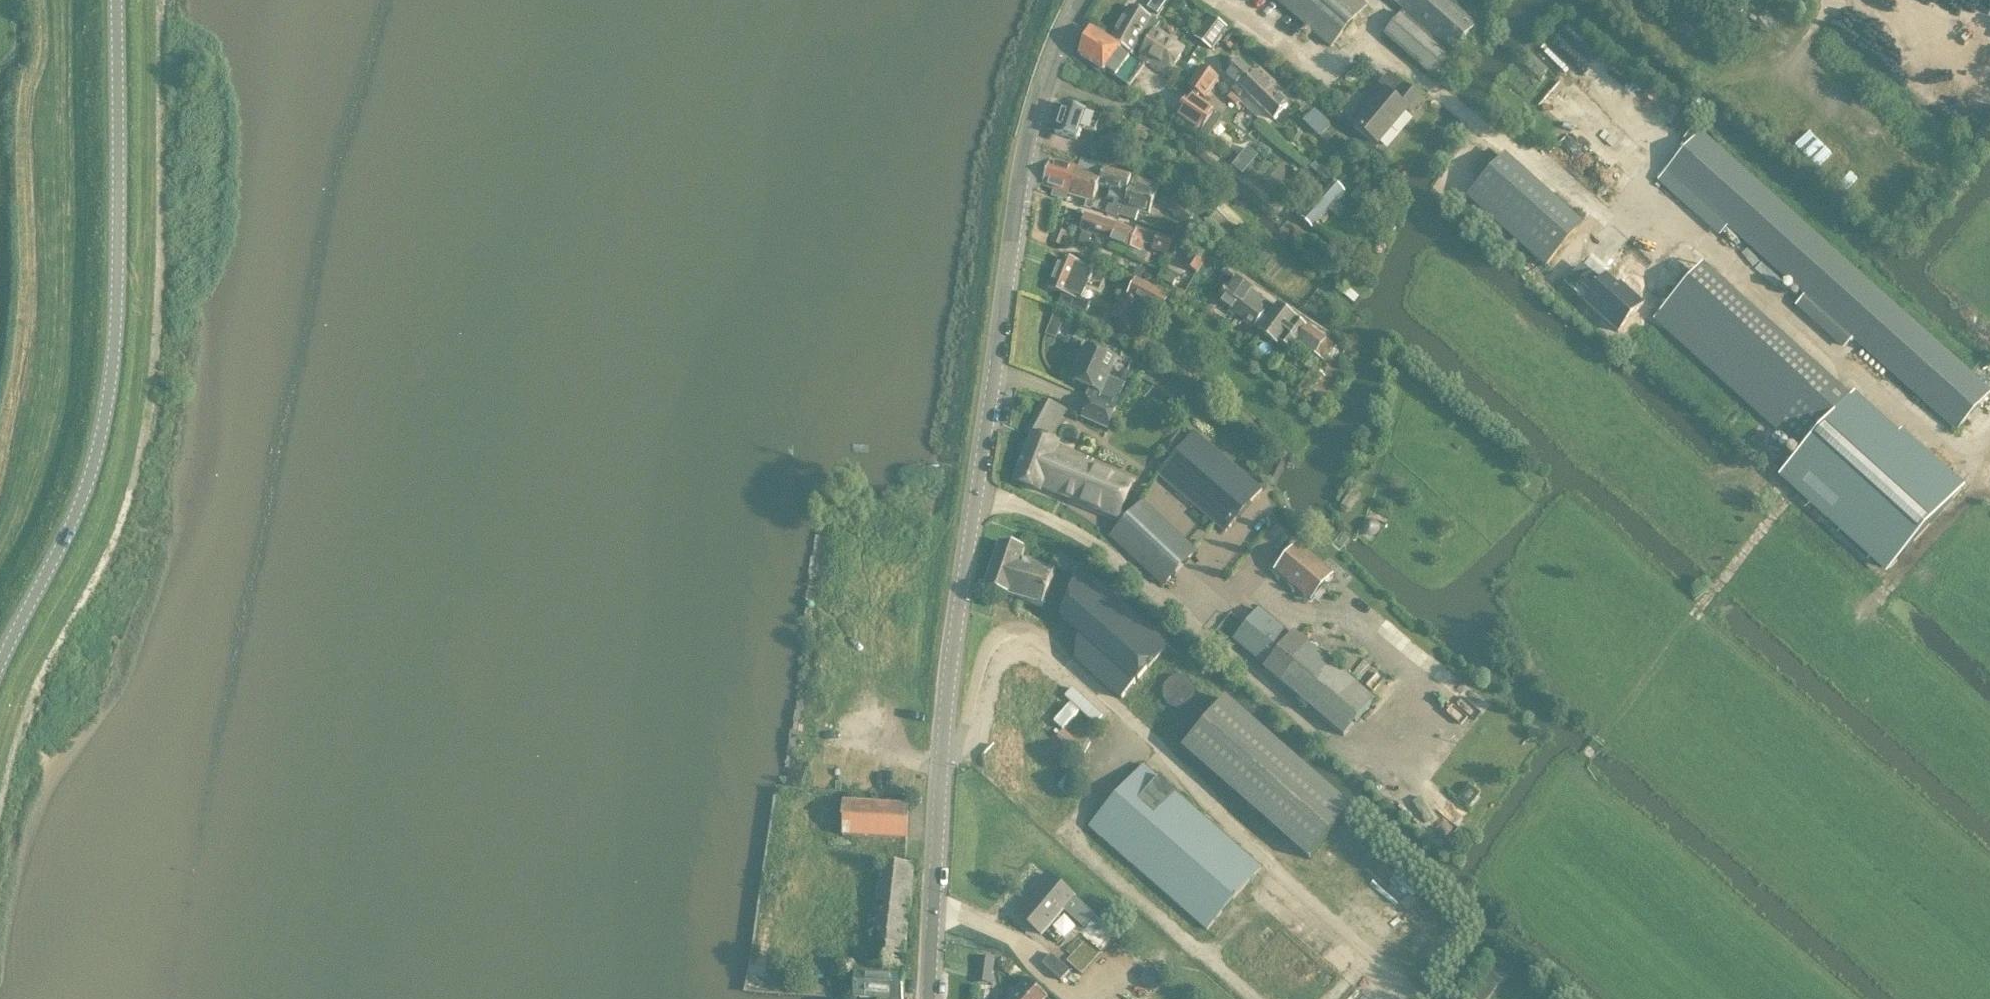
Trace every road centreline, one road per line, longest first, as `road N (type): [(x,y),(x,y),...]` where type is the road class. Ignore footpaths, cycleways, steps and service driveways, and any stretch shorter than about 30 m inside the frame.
road 1 (tertiary): [(942,750),(1023,168),(1040,100),(1082,0)]
road 2 (track): [(0,722),(120,464),(136,377),(139,0)]
road 3 (residential): [(1422,998),(1028,631),(993,639),(959,739),(942,750)]
road 4 (tertiary): [(0,665),(77,513),(104,418),(117,283),(116,0)]
road 5 (tertiary): [(926,998),(942,750)]

